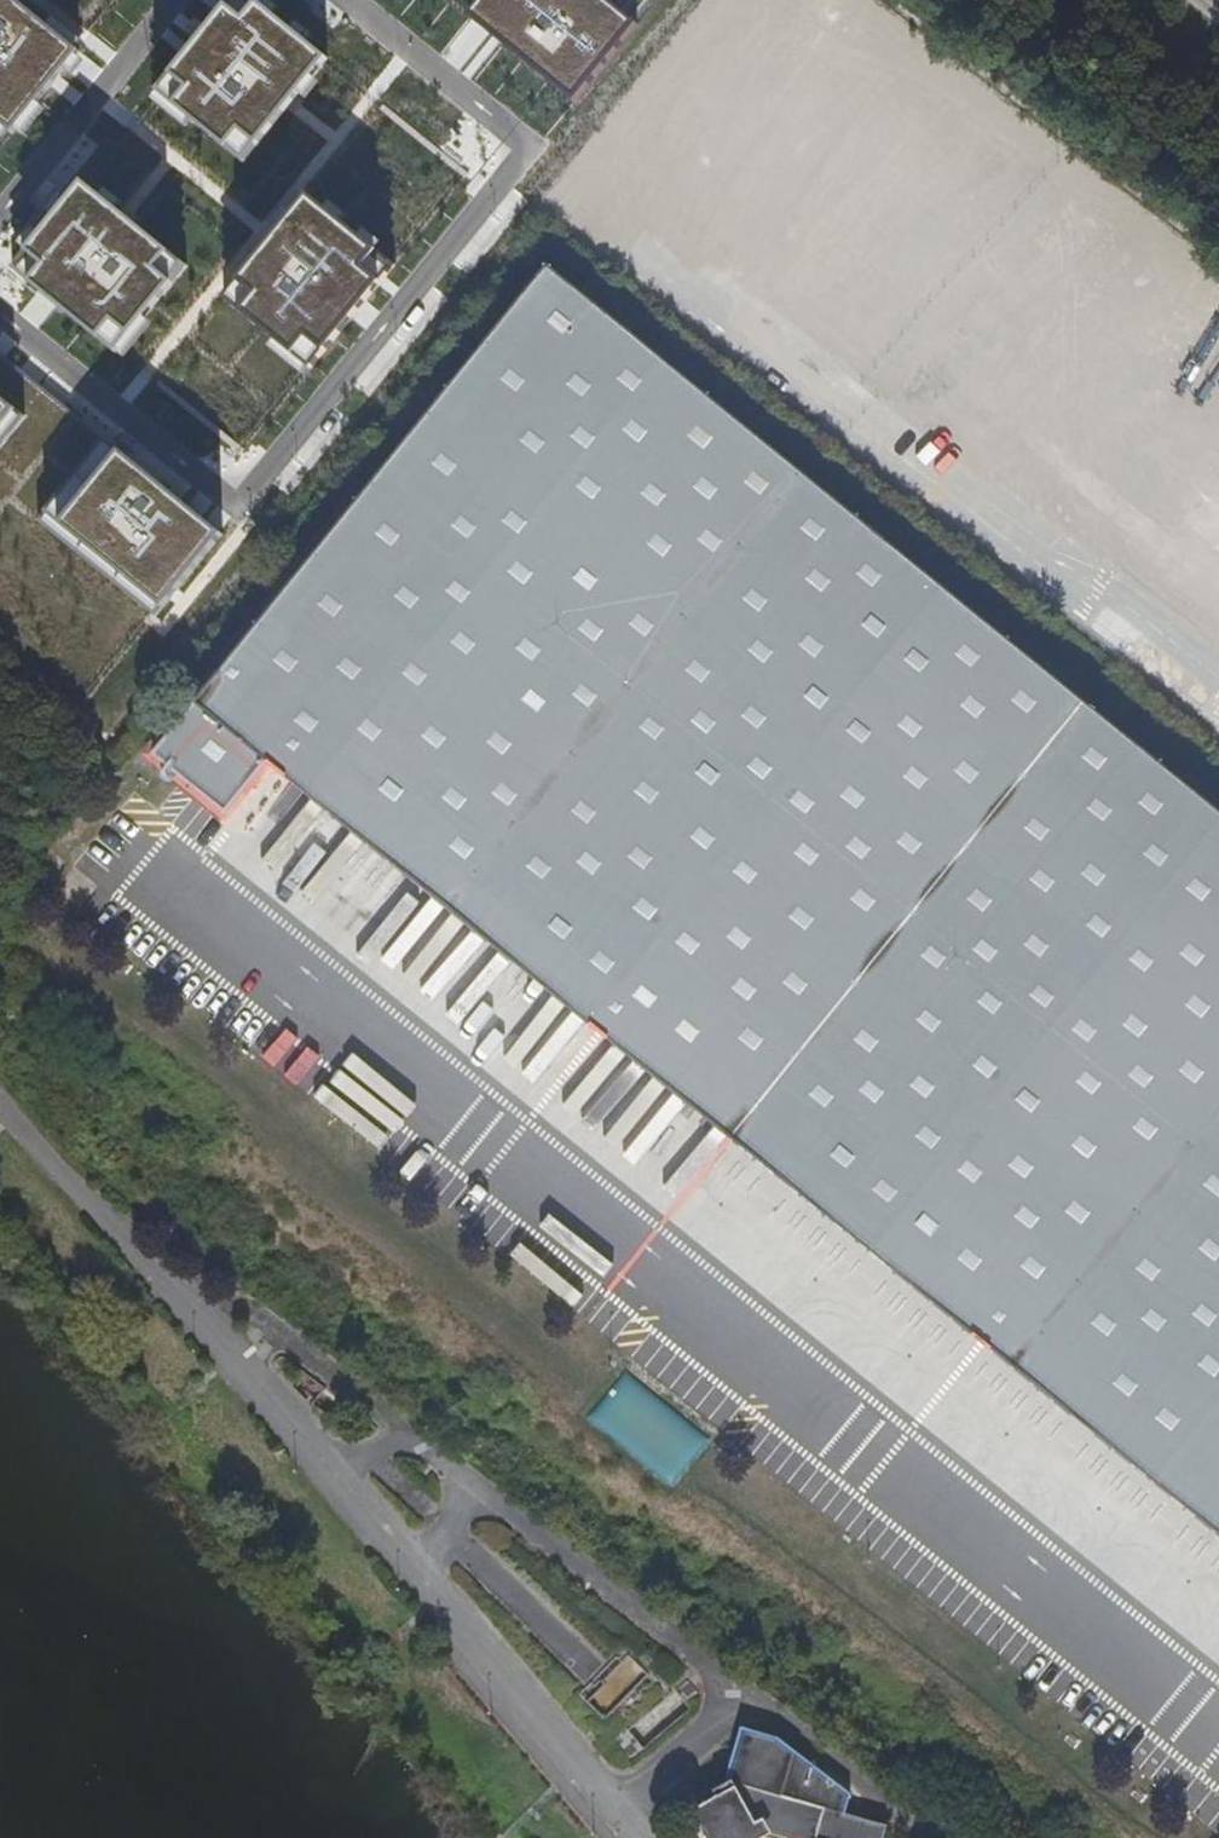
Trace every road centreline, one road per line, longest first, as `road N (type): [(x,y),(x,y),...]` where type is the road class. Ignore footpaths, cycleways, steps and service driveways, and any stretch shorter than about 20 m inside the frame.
road 1 (residential): [(0,314),(237,504),(530,144)]
road 2 (unknown): [(1218,703),(694,287)]
road 3 (residential): [(177,0),(0,212)]
road 4 (residential): [(530,144),(356,0)]

